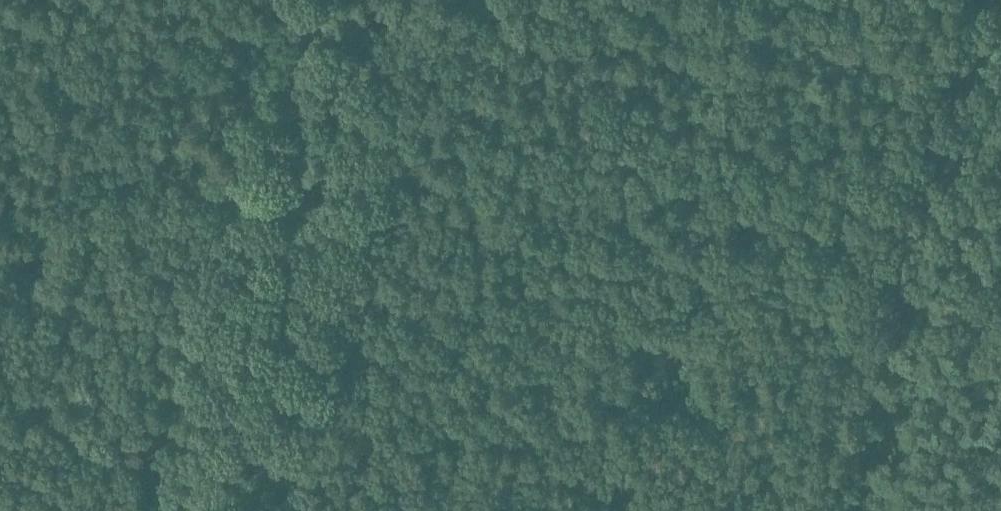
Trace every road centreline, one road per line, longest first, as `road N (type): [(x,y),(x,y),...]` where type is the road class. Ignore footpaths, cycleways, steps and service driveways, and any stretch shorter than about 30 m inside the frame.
road 1 (track): [(989,0),(860,510)]
road 2 (track): [(229,510),(253,435),(284,122),(313,0)]

